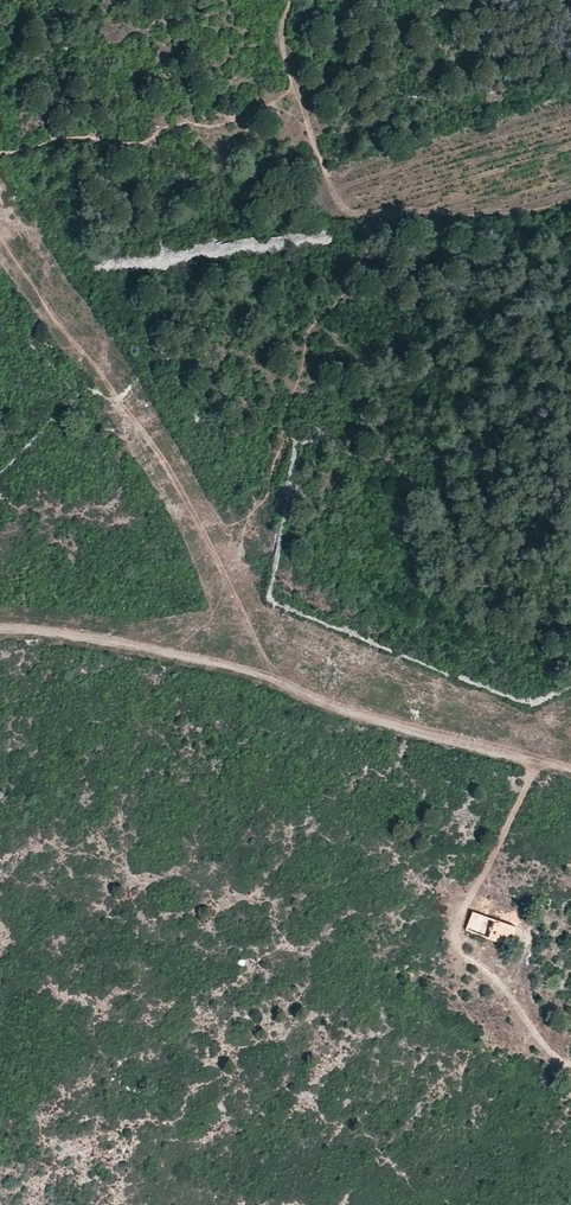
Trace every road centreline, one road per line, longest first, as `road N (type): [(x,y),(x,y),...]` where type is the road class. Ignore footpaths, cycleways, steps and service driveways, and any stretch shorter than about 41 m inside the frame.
road 1 (track): [(0,630),(139,647),(268,678),(355,714),(570,771)]
road 2 (track): [(0,232),(165,462),(279,684)]
road 3 (track): [(290,0),(283,45),(337,203),(379,220),(515,218),(570,207)]
road 4 (track): [(570,1065),(549,1053),(461,945),(457,923),(535,765)]

